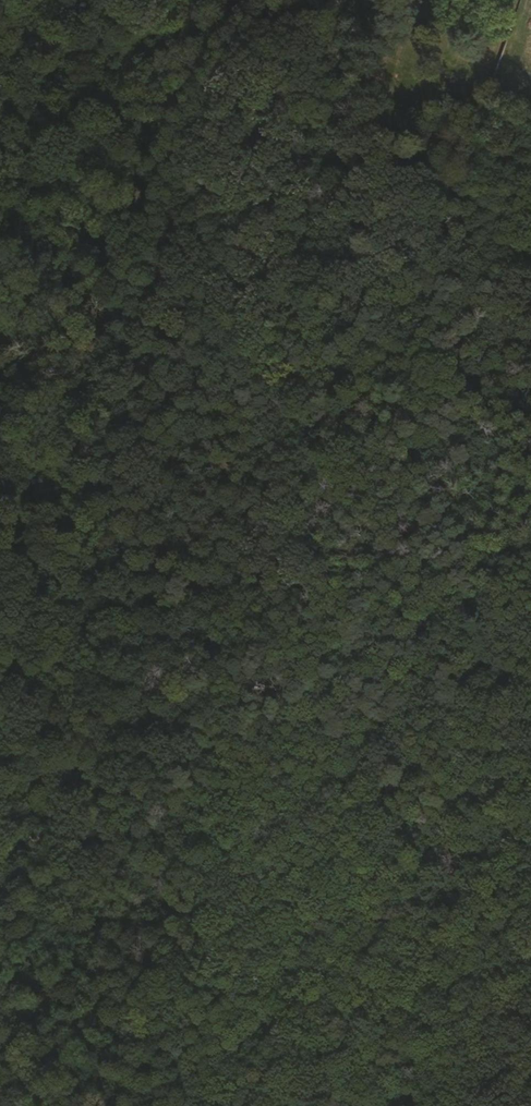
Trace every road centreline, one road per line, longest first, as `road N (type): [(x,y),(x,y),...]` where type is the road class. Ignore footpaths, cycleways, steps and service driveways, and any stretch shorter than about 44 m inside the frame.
road 1 (track): [(0,678),(72,664),(124,590),(155,588),(220,648)]

